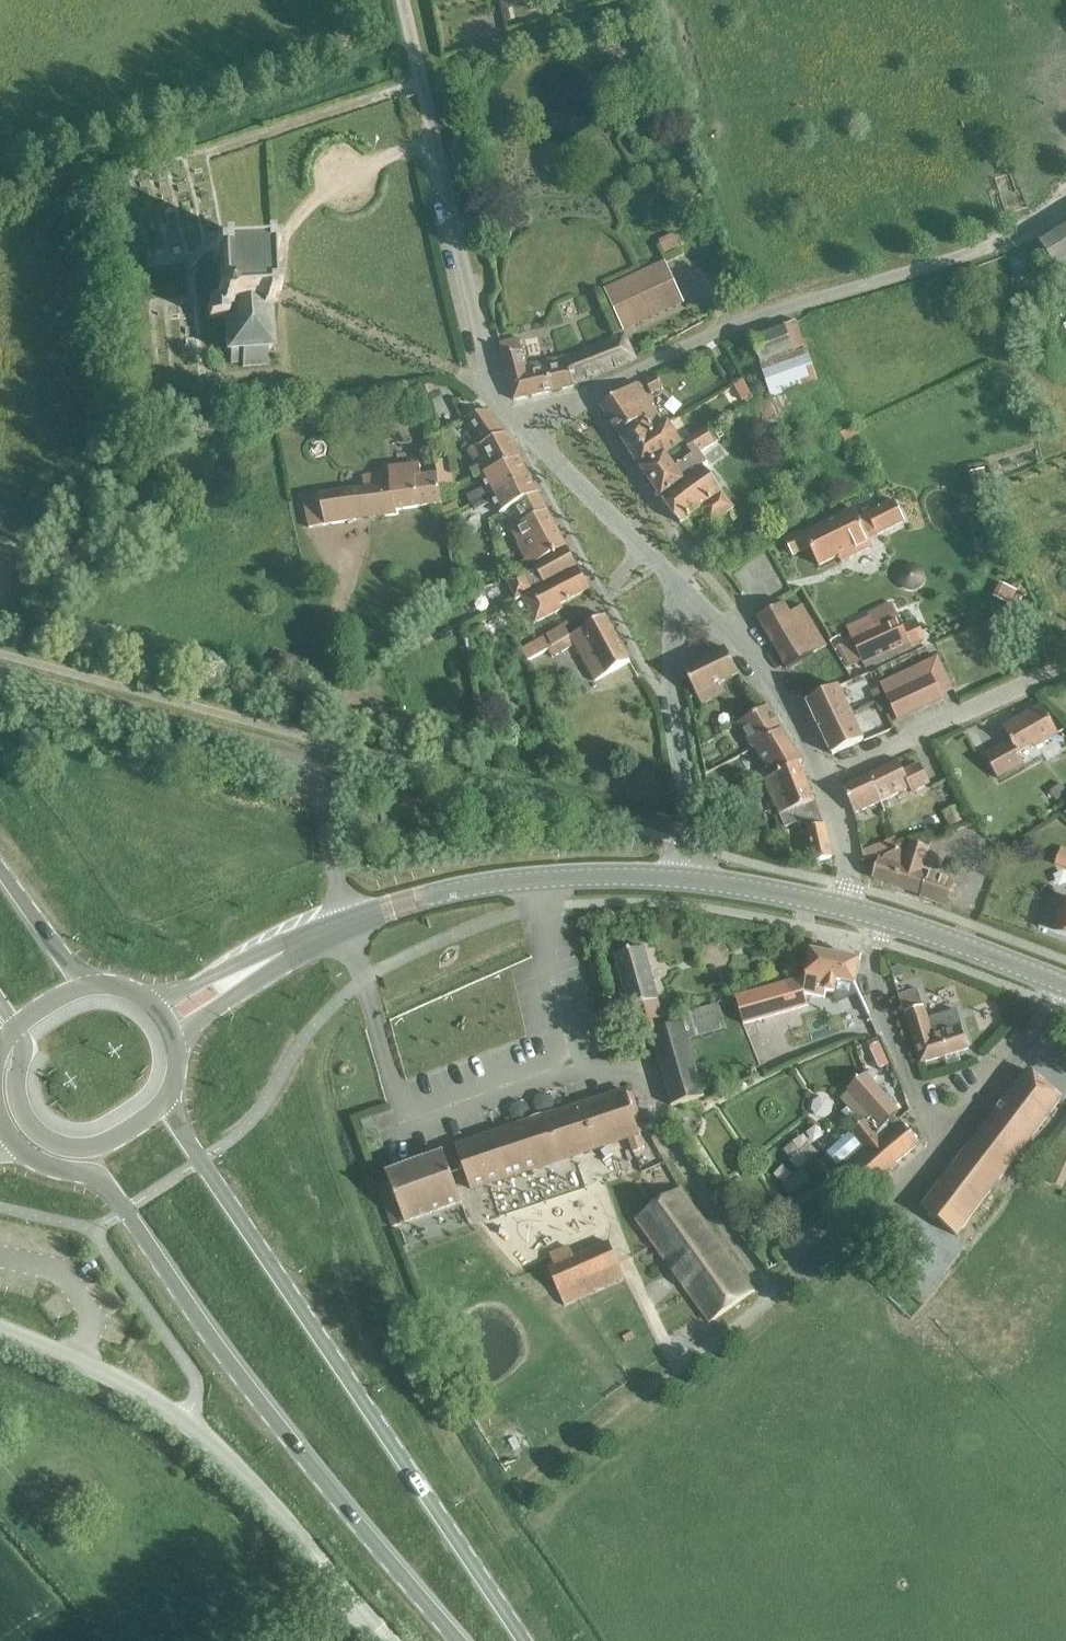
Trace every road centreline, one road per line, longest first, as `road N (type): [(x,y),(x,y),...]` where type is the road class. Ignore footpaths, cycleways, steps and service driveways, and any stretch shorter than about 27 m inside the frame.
road 1 (primary): [(4,1132),(36,1161),(103,1180),(235,1370),(456,1640)]
road 2 (primary): [(525,1640),(166,1100)]
road 3 (residential): [(1065,205),(1001,243),(707,337),(582,400)]
road 4 (unclassified): [(358,1605),(181,1419),(94,1368),(0,1331)]
road 5 (residential): [(628,1402),(773,1297),(944,1141)]
road 6 (residential): [(517,424),(493,379),(424,95)]
road 7 (secondary): [(347,925),(497,884),(682,880)]
road 8 (residential): [(682,880),(691,812),(671,696),(679,587)]
road 9 (residential): [(826,776),(1065,669)]
road 10 (residential): [(944,1141),(922,1120),(884,1019),(860,913)]
road 11 (residential): [(826,776),(780,690),(679,587)]
road 12 (residential): [(679,587),(517,424)]
road 13 (secondary): [(860,913),(1060,983)]
road 14 (residential): [(944,1141),(1048,1010),(1060,983)]
road 15 (secondary): [(682,880),(860,913)]
road 16 (unclassified): [(347,925),(323,773)]
road 17 (primary): [(85,986),(0,870)]
road 18 (residential): [(860,913),(826,776)]
road 19 (primary): [(48,1141),(79,1149),(103,1144),(166,1100)]
road 20 (secondary): [(175,1043),(270,958)]
road 21 (primary): [(15,1027),(24,1044),(20,1107),(48,1141)]
road 22 (secondary): [(270,958),(153,1003)]

